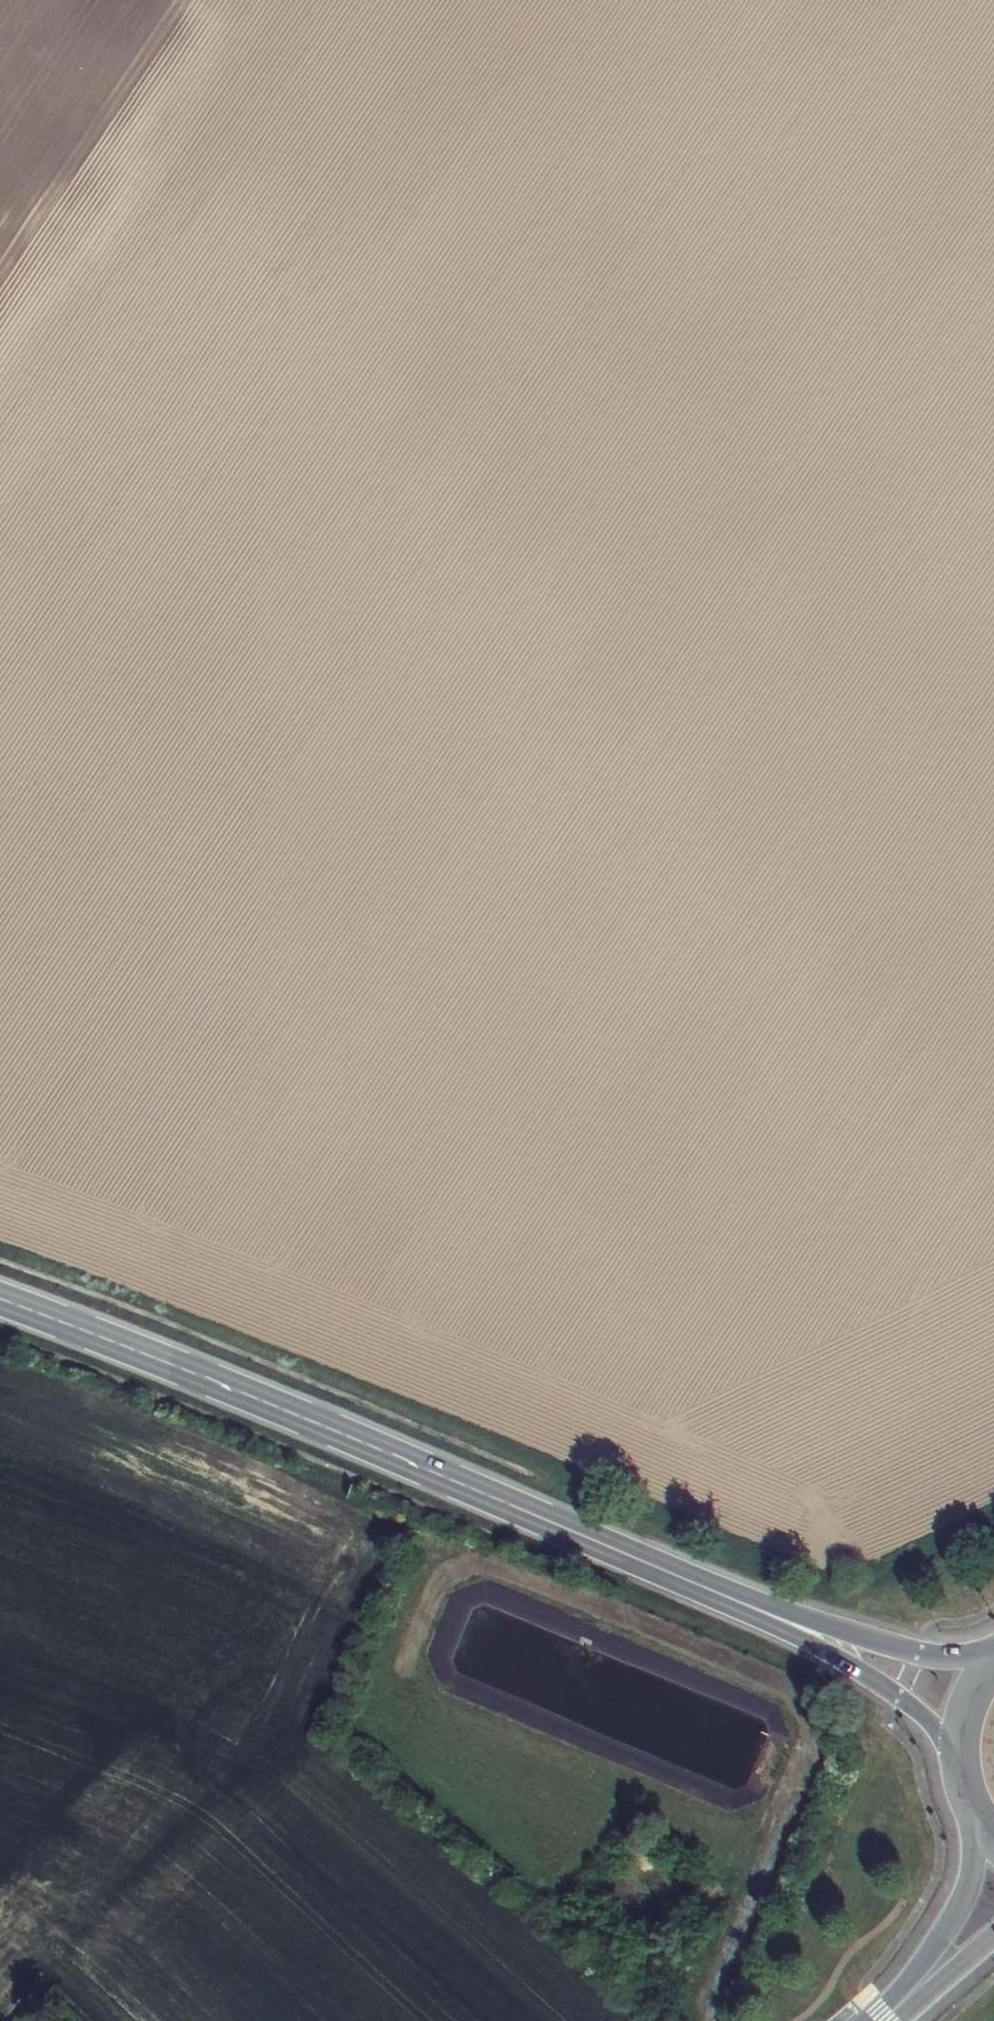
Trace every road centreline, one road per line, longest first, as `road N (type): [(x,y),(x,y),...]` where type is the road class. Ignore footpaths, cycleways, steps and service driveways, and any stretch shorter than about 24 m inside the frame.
road 1 (primary): [(0,1299),(729,1598)]
road 2 (primary): [(729,1598),(904,1701),(960,1765)]
road 3 (primary): [(993,1649),(924,1653),(729,1598)]
road 4 (tertiary): [(975,1814),(961,1901),(877,2020)]
road 5 (tertiary): [(882,2020),(993,1936)]

